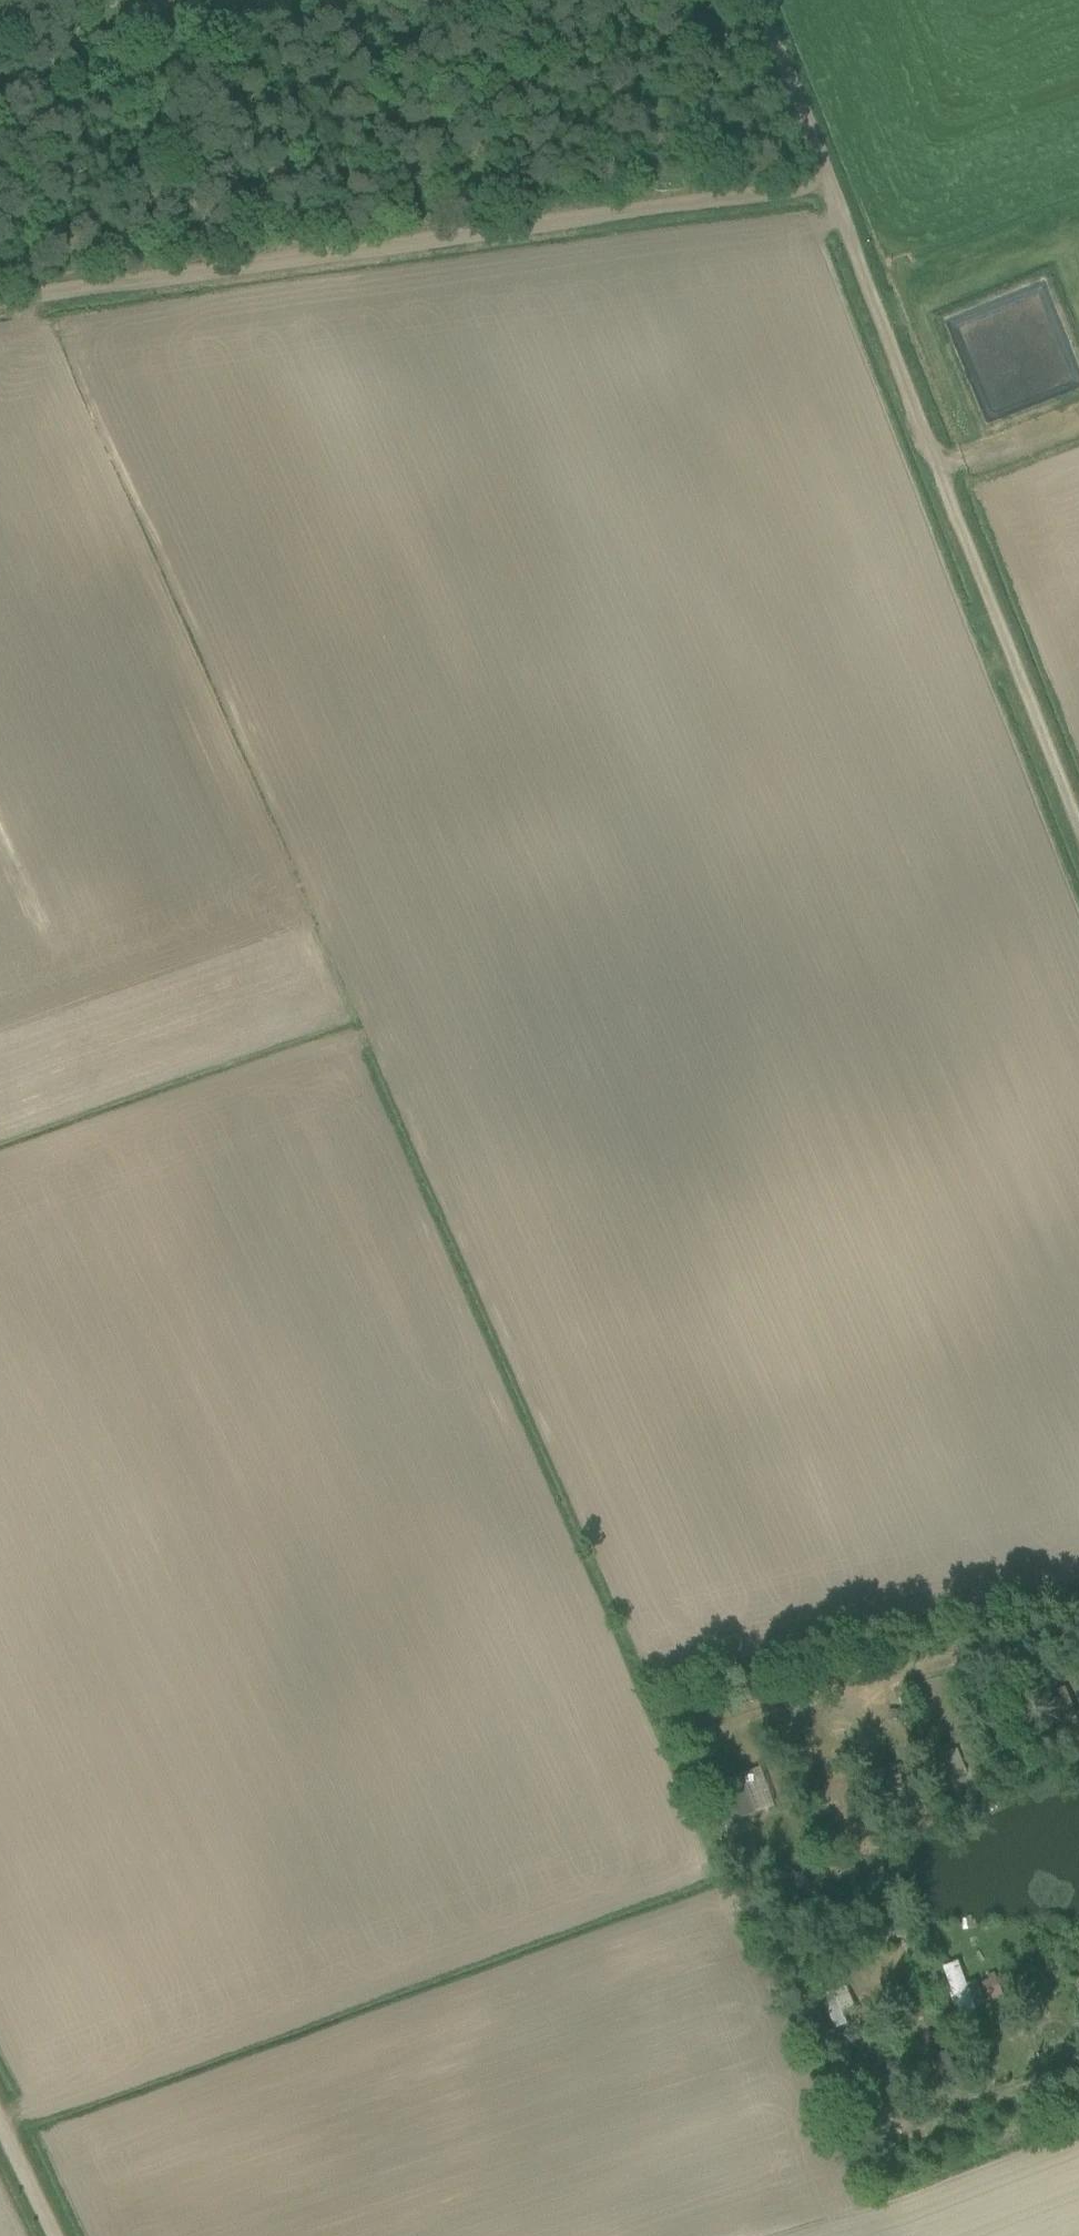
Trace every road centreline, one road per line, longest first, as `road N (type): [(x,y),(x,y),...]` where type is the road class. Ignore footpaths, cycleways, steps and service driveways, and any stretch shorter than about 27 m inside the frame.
road 1 (track): [(0,305),(756,194),(820,174)]
road 2 (track): [(820,174),(1078,828)]
road 3 (track): [(755,0),(820,174)]
road 4 (track): [(53,2235),(0,2125)]

